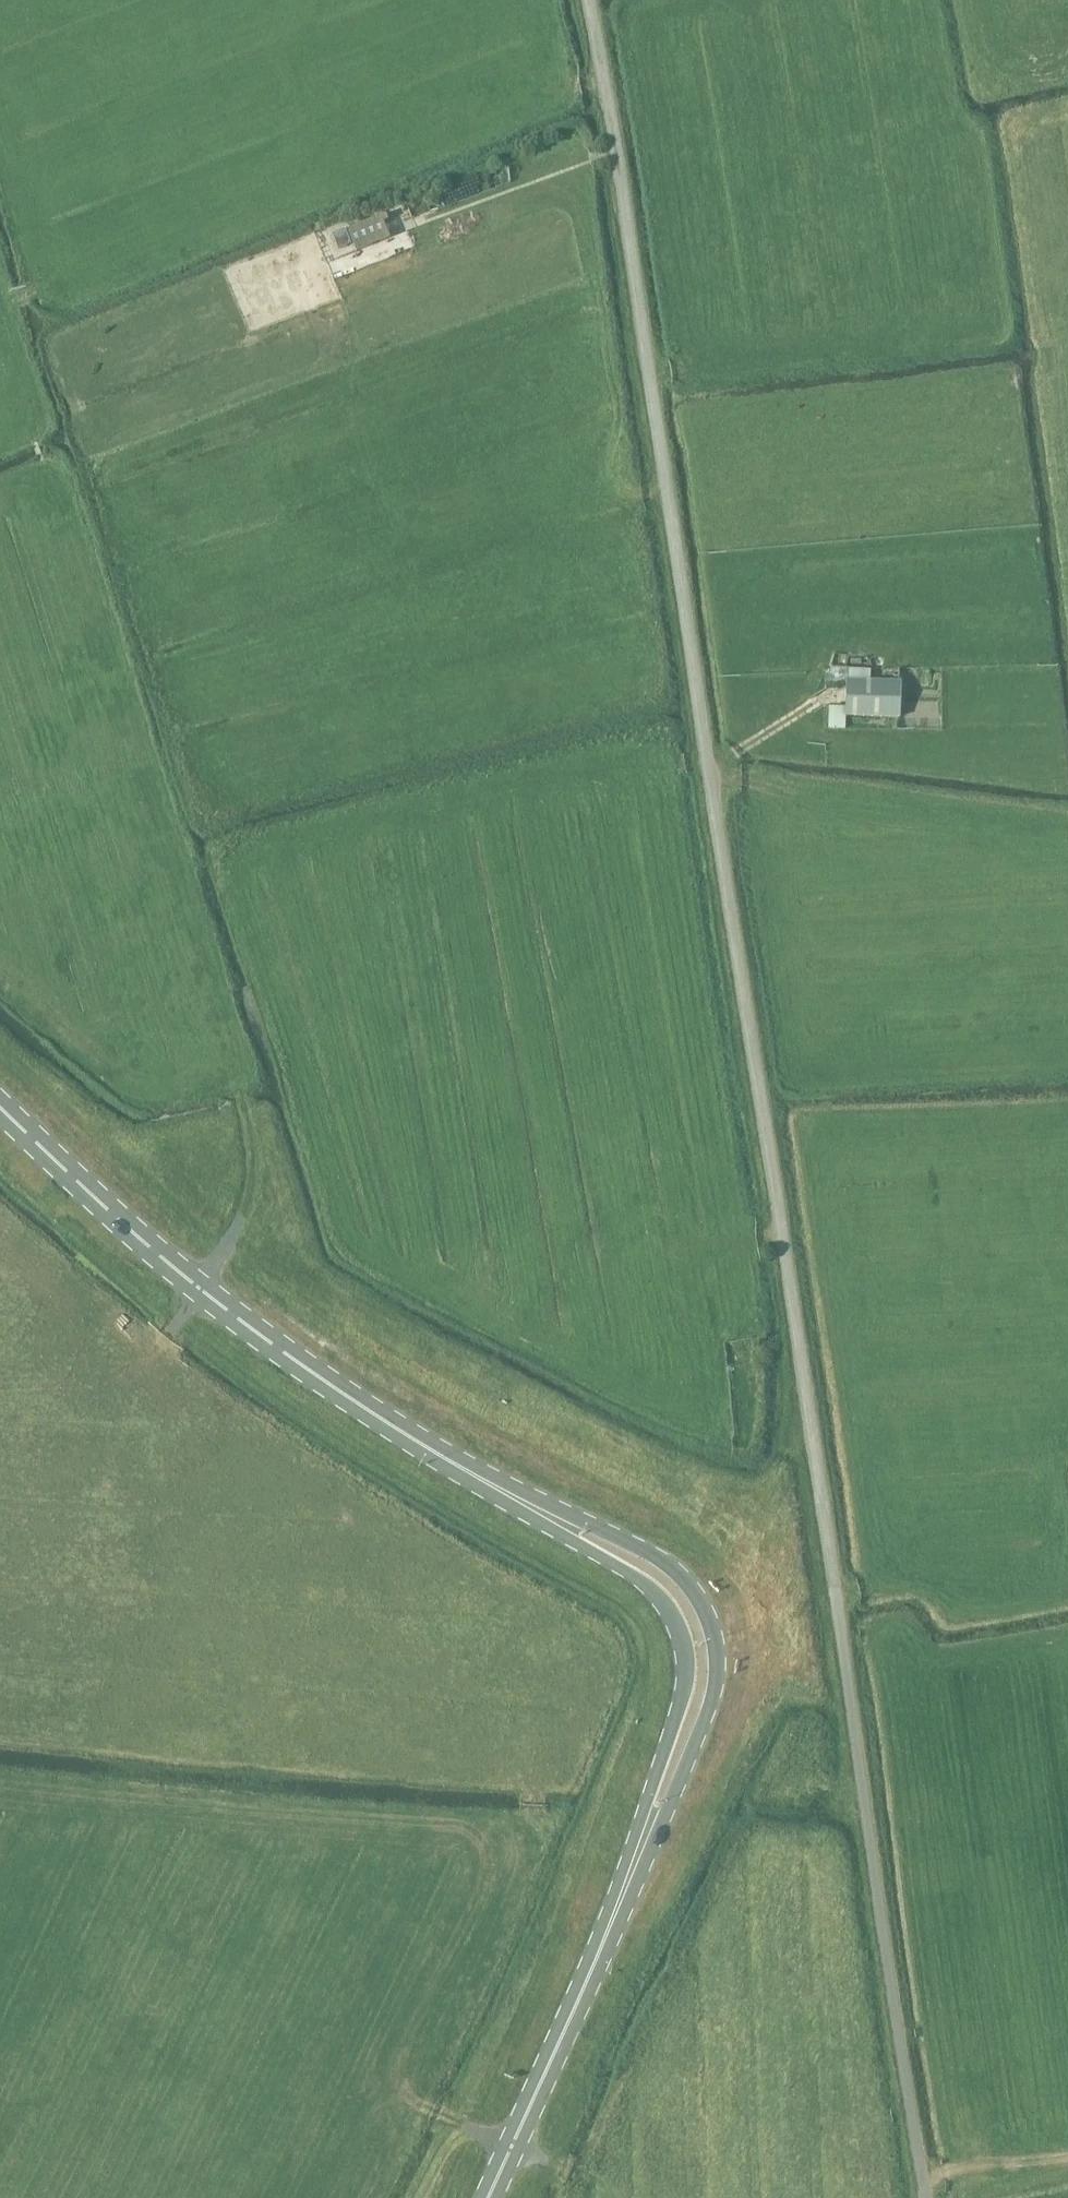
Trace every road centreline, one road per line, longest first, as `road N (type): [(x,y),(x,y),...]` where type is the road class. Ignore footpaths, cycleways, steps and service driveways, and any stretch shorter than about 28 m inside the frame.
road 1 (unclassified): [(925,2197),(588,0)]
road 2 (tertiary): [(478,1479),(203,1293),(0,1109)]
road 3 (tertiary): [(623,1889),(636,1880),(709,1703),(716,1664),(710,1625),(678,1575),(645,1551),(495,1478),(478,1479)]
road 4 (tertiary): [(478,1479),(486,1493),(631,1576),(661,1602),(677,1632),(684,1684),(620,1874),(623,1889)]
road 5 (tertiary): [(487,2197),(623,1889)]

